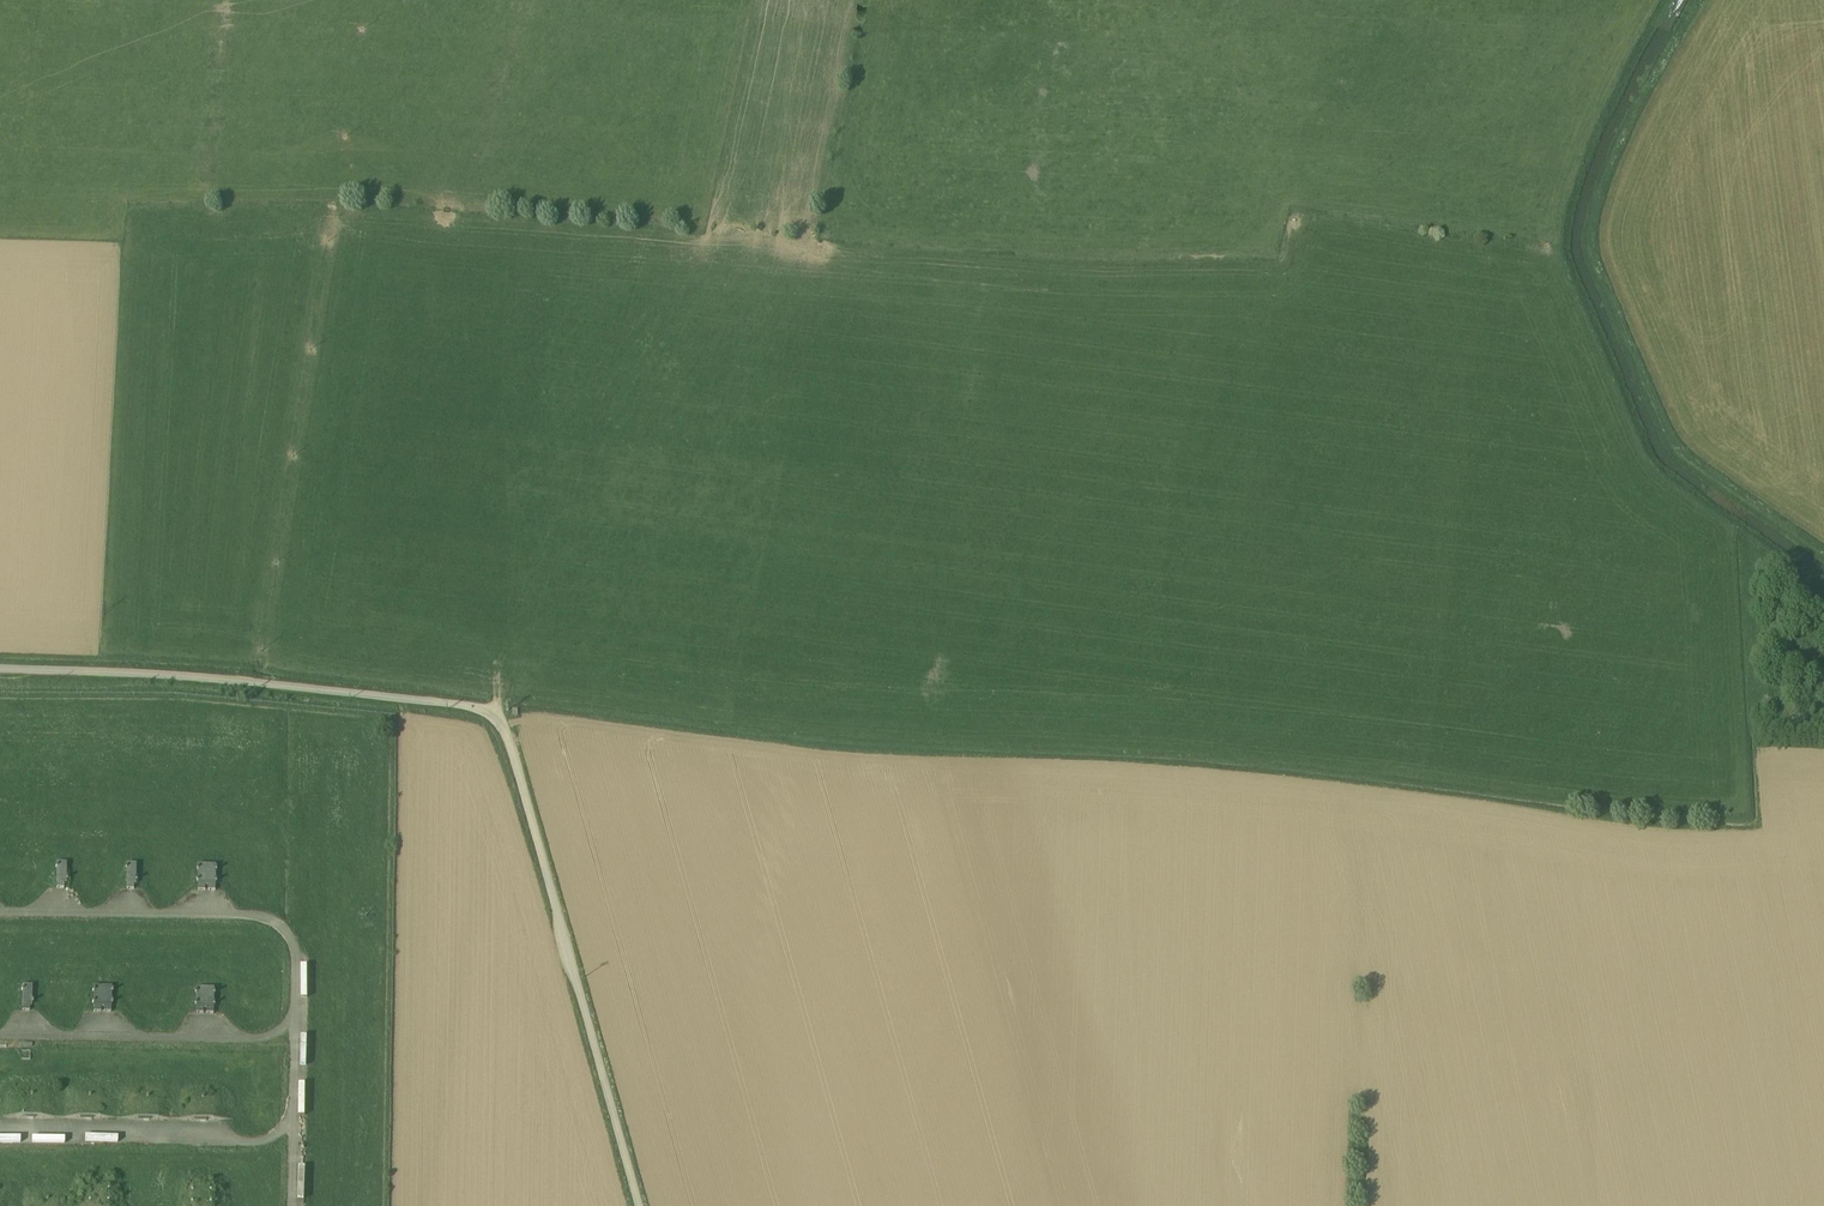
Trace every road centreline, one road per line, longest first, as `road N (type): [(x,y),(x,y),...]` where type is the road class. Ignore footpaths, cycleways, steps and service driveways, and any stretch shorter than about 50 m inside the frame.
road 1 (unclassified): [(0,670),(169,674),(495,715),(511,741),(641,1205)]

